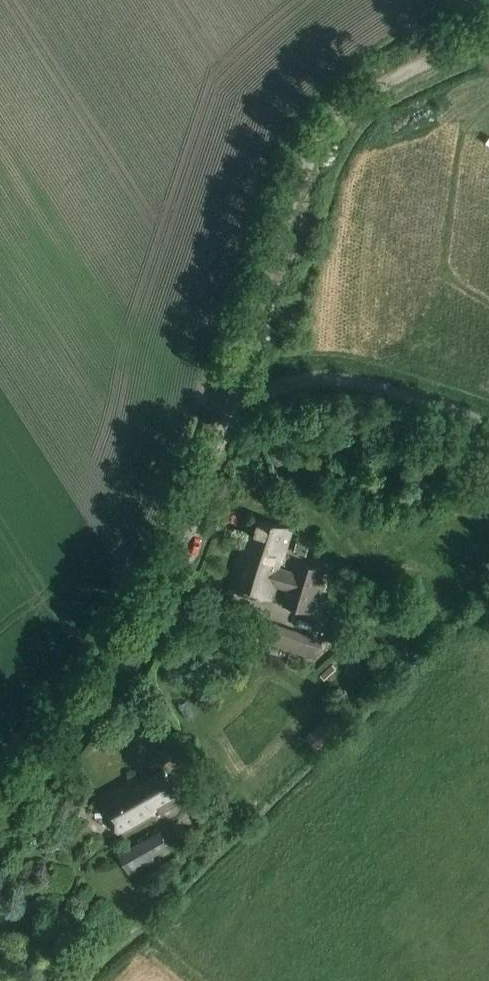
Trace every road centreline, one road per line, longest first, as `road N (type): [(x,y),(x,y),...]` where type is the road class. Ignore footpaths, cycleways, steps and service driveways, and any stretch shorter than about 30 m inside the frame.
road 1 (unclassified): [(0,801),(90,712),(143,633),(219,446),(257,399),(290,384),(332,381),(488,429)]
road 2 (track): [(257,399),(259,361),(325,142),(381,93),(488,47)]

